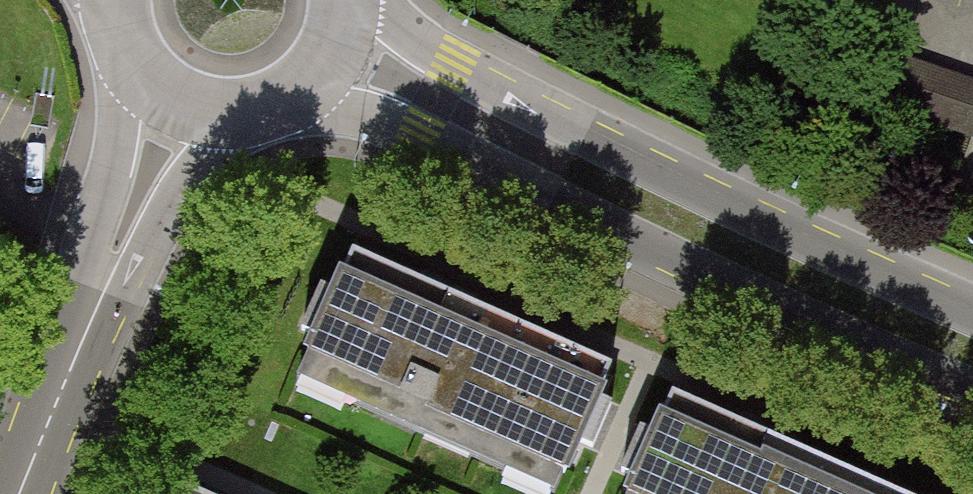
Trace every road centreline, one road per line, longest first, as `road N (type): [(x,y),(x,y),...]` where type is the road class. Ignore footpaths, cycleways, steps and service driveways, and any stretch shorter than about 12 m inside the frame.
road 1 (primary): [(298,100),(419,138),(812,325),(972,391)]
road 2 (primary): [(972,308),(453,66),(364,0)]
road 3 (tertiary): [(21,493),(179,109)]
road 4 (primary): [(179,109),(219,120),(261,117),(298,100)]
road 5 (primary): [(112,11),(123,51),(146,85),(179,109)]

